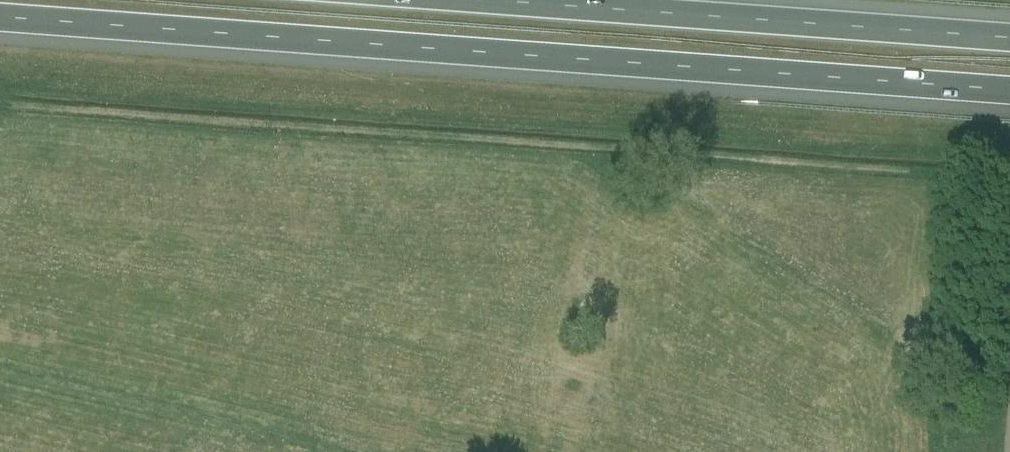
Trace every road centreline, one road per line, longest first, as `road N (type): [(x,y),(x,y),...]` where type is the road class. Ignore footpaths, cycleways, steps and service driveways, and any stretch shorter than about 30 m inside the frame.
road 1 (motorway): [(0,17),(1009,90)]
road 2 (motorway): [(1009,40),(443,0)]

